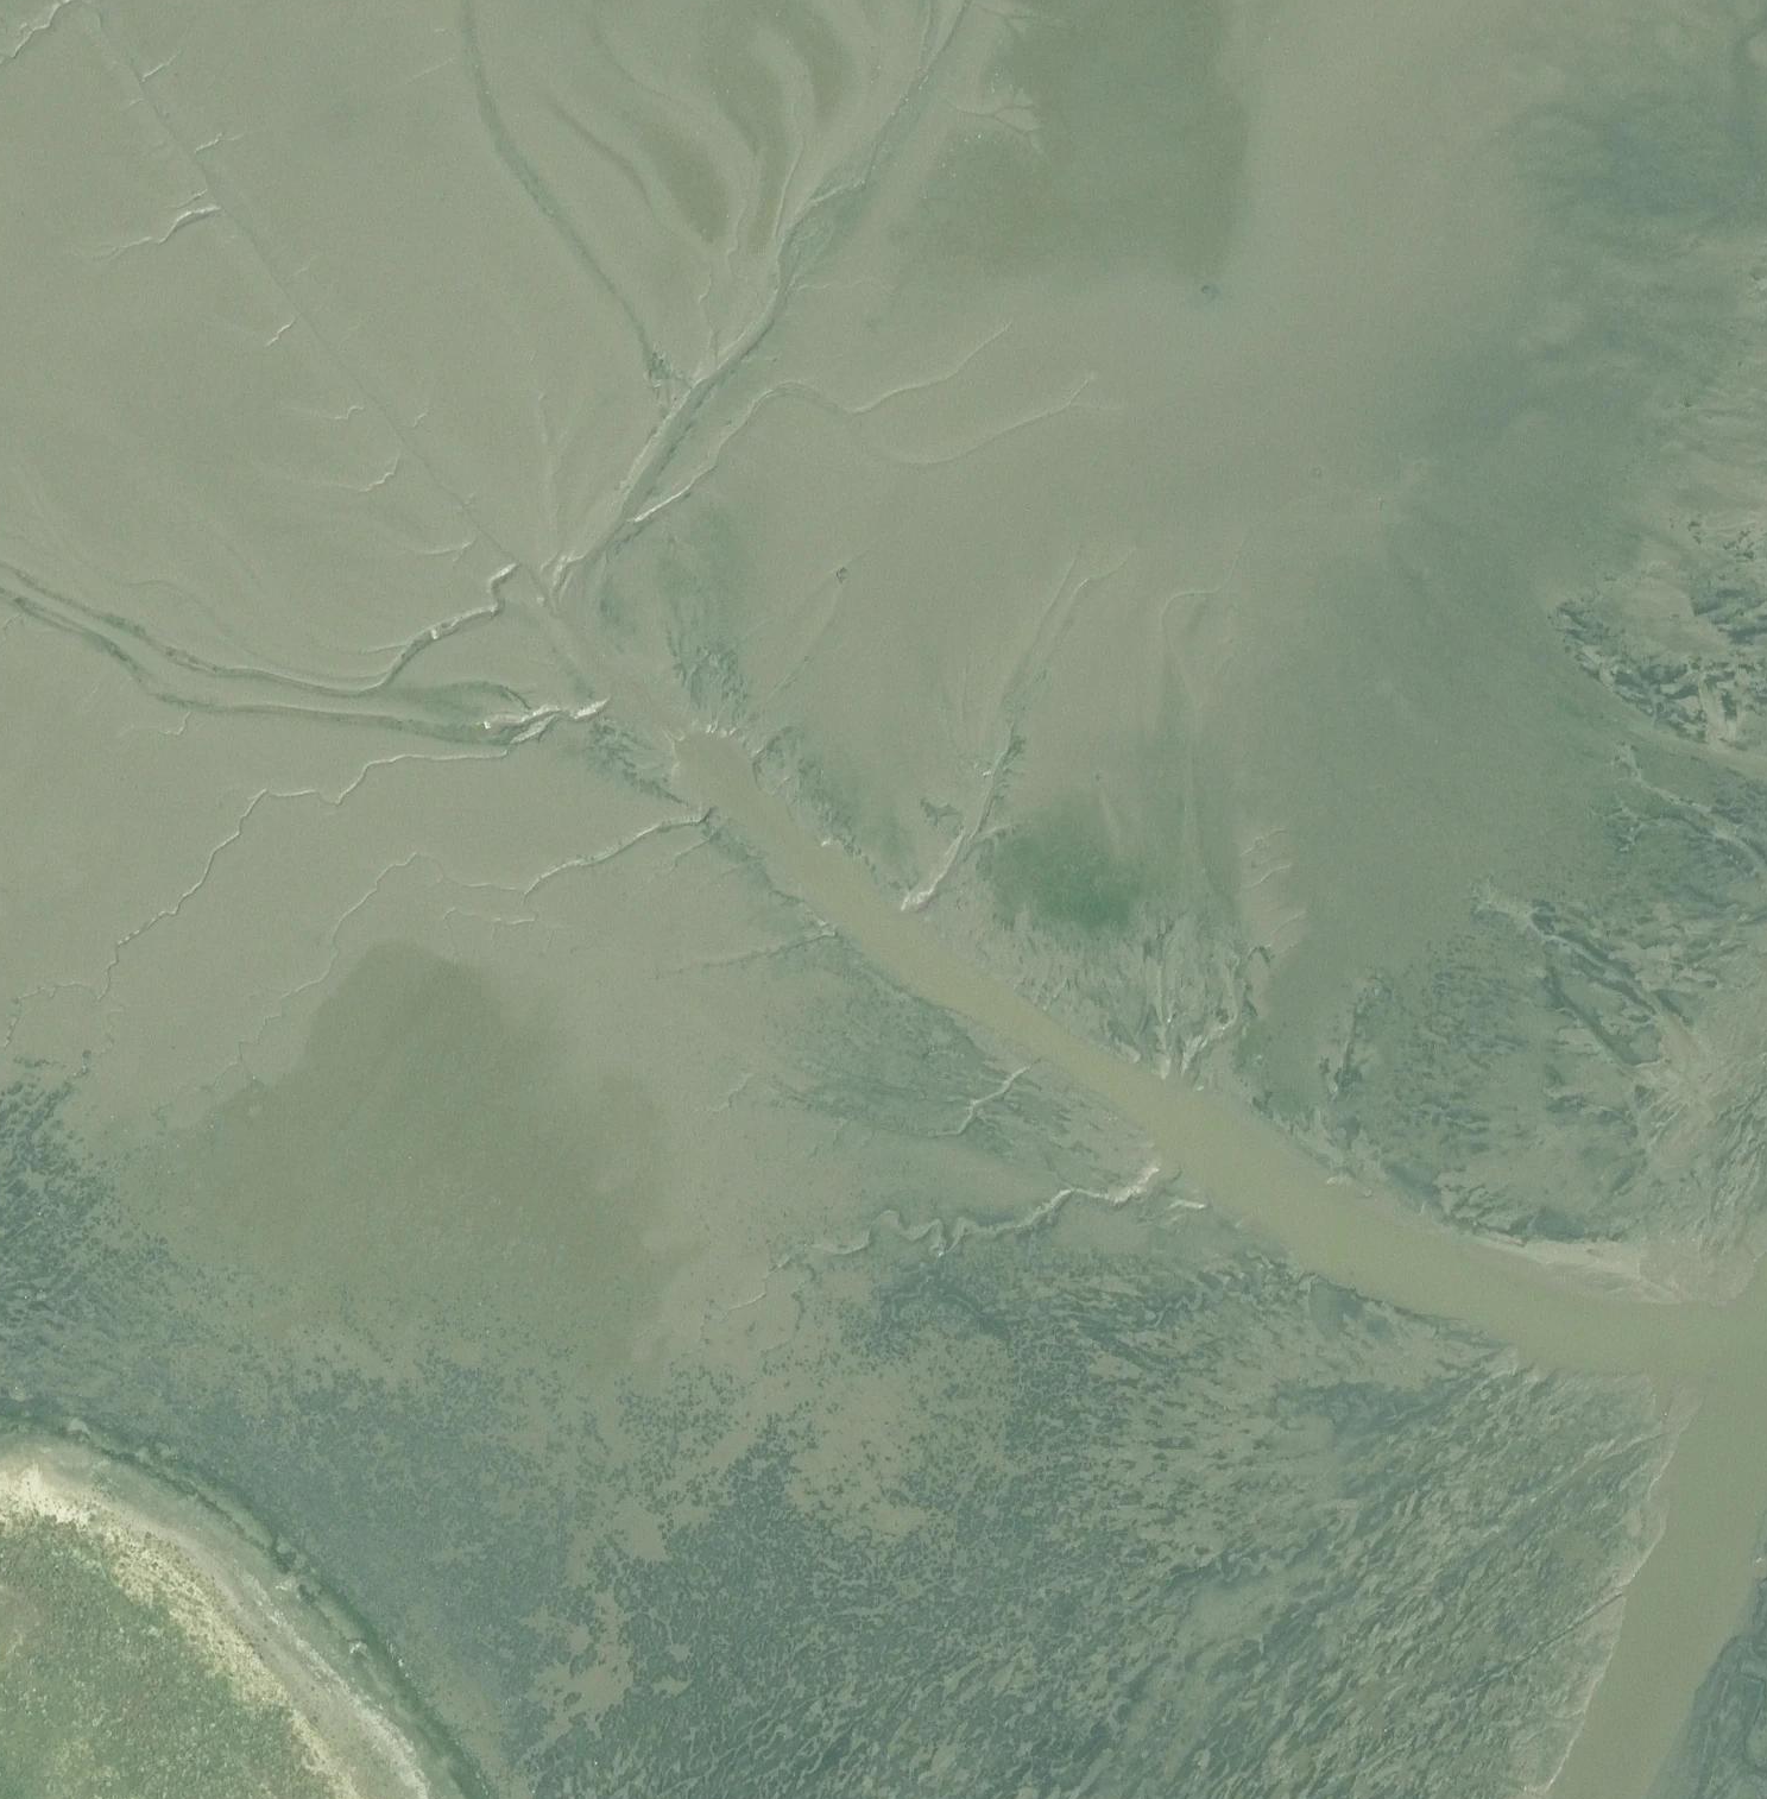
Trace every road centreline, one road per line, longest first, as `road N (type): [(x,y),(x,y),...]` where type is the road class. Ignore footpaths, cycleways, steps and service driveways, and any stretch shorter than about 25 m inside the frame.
road 1 (track): [(1282,1798),(1622,1563),(1766,1539)]

